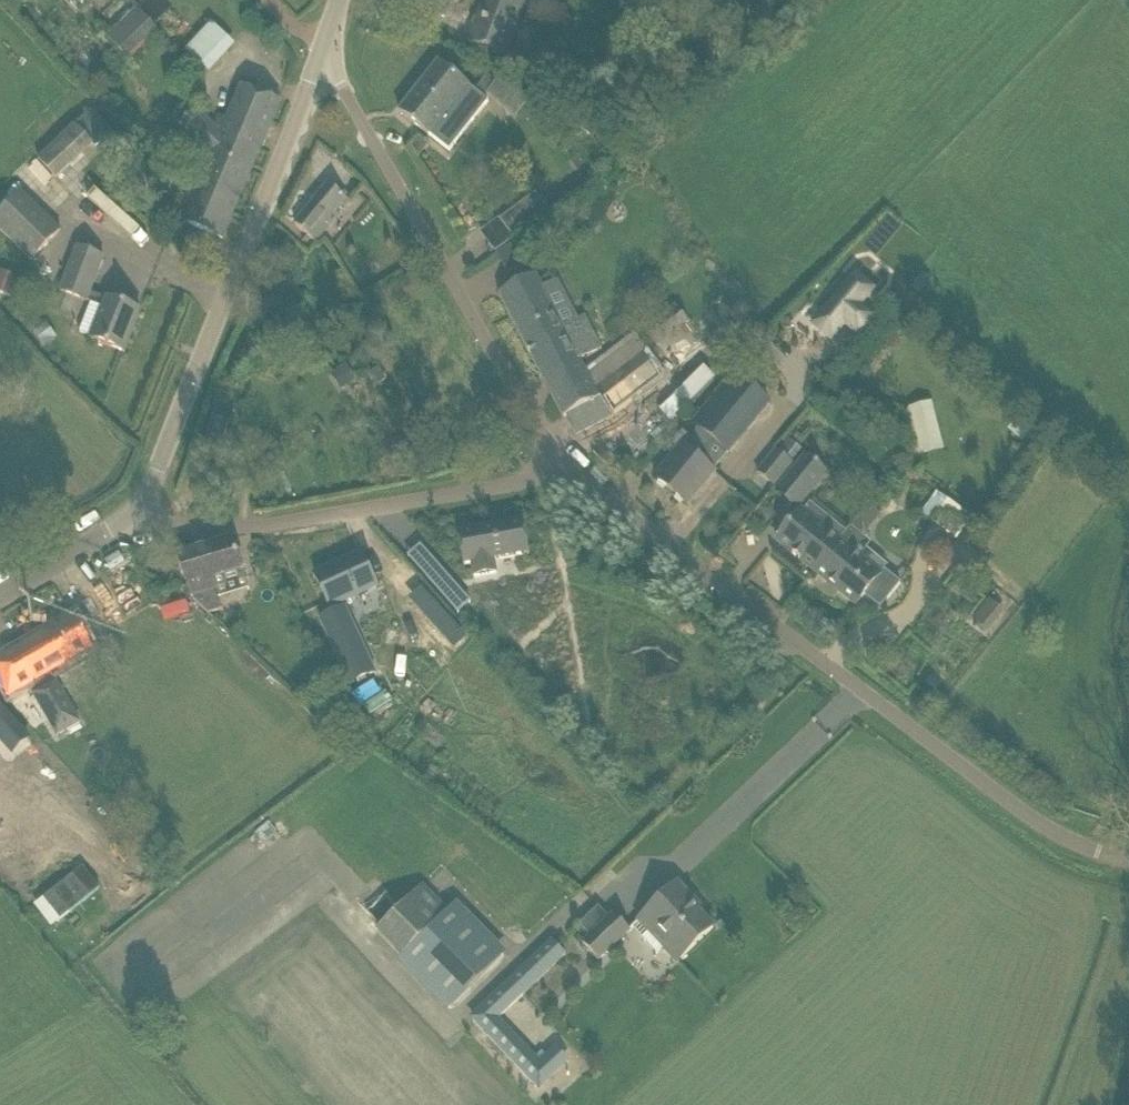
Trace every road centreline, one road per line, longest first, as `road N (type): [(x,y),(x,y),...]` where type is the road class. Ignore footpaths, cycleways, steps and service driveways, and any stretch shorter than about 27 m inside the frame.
road 1 (unclassified): [(562,469),(1049,831),(1097,853)]
road 2 (residential): [(135,514),(320,49)]
road 3 (residential): [(562,469),(320,49)]
road 4 (unclassified): [(135,514),(177,528),(238,533),(562,469)]
road 5 (residential): [(0,597),(135,514)]

